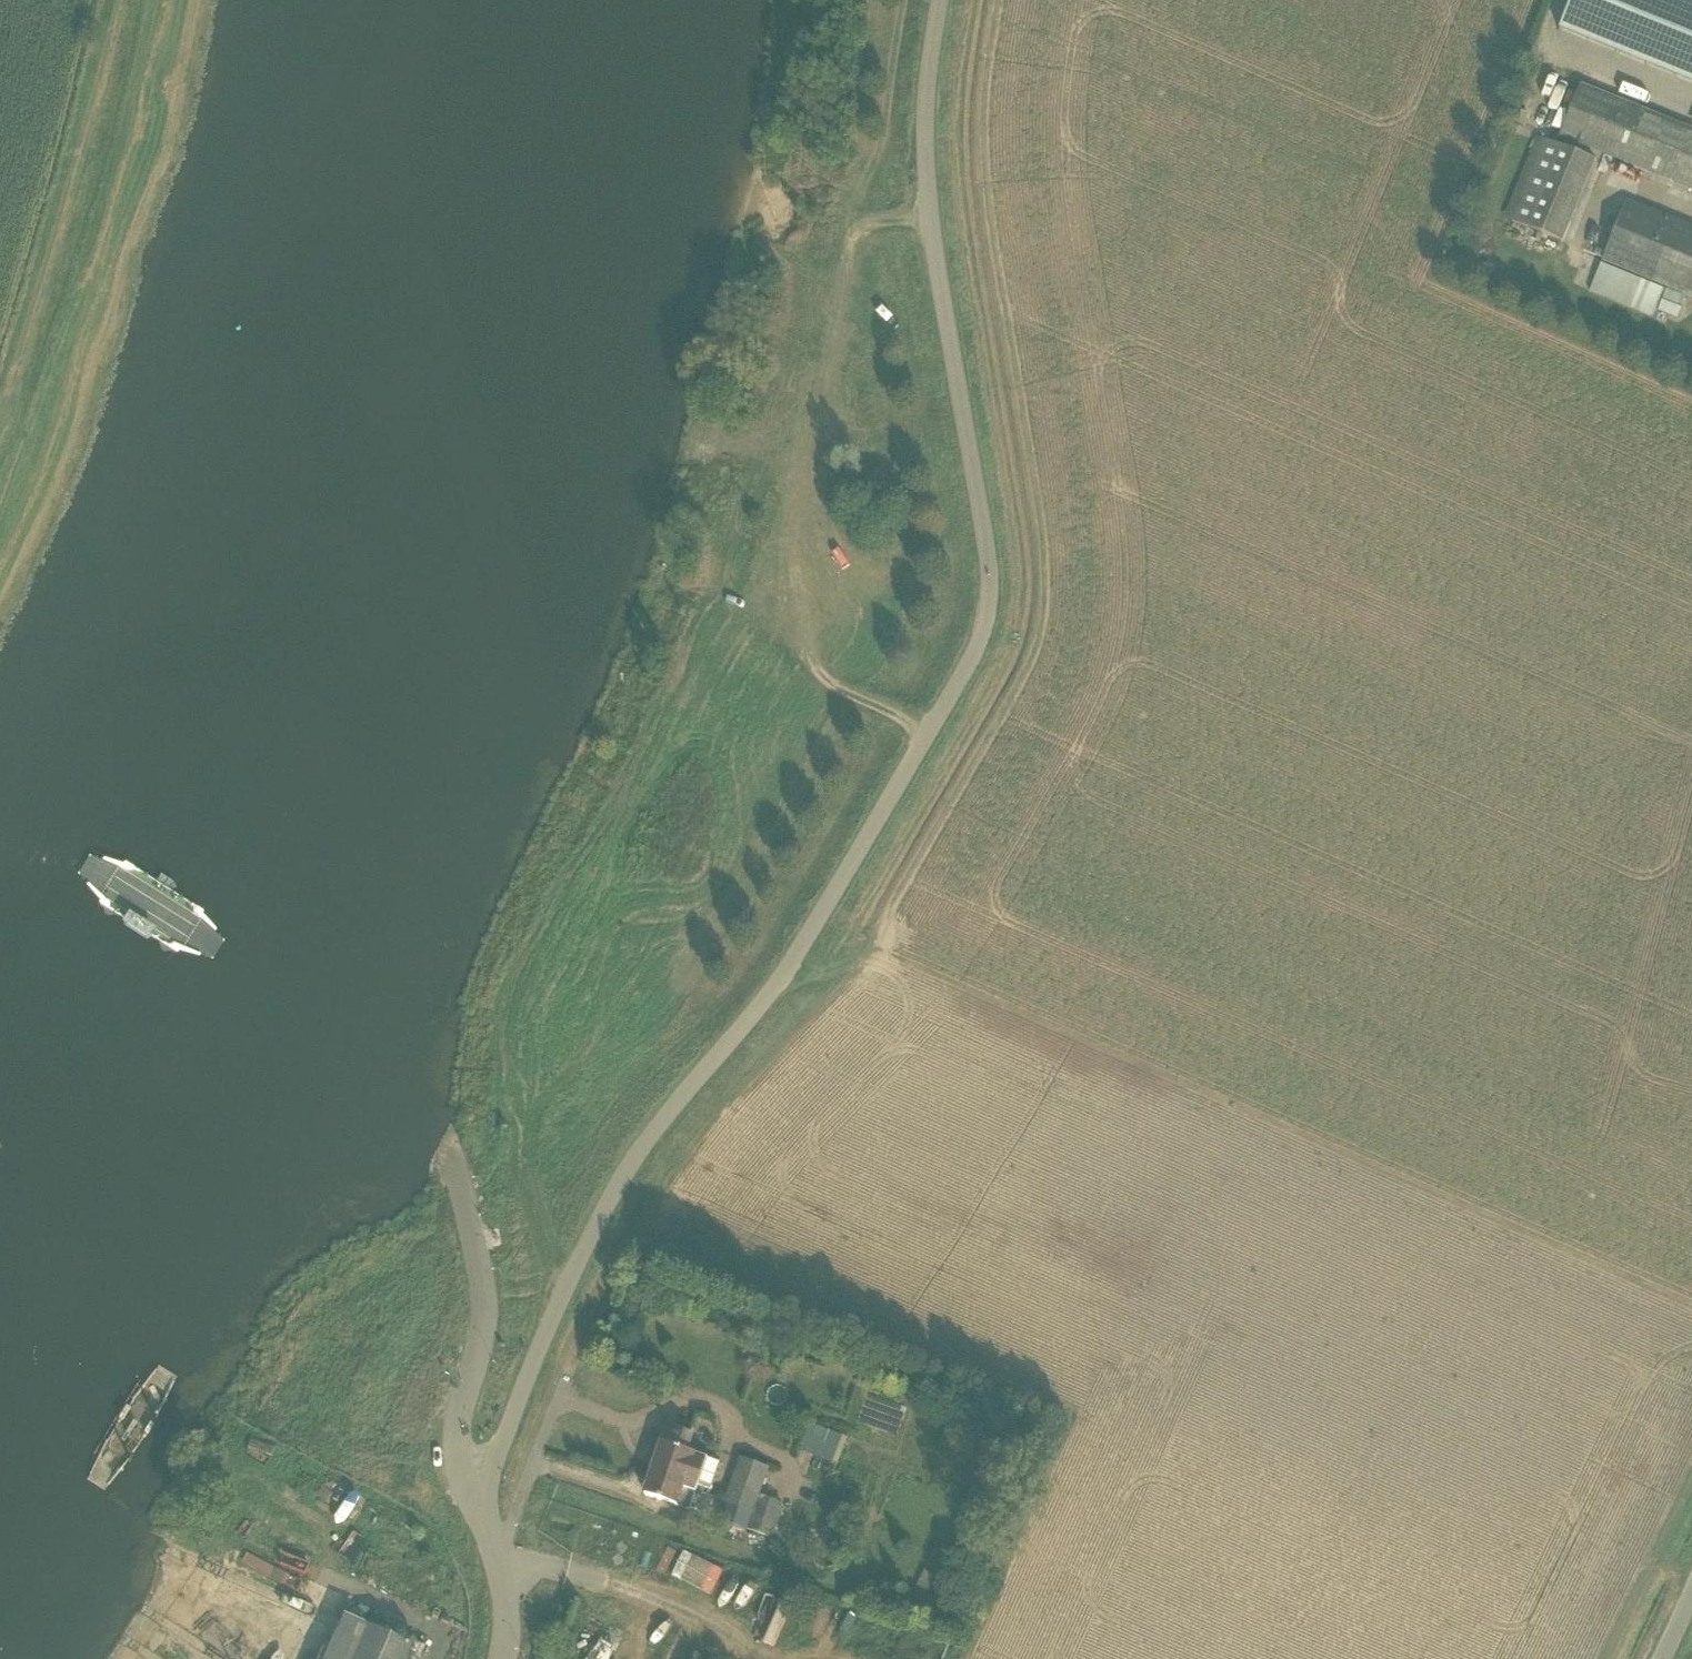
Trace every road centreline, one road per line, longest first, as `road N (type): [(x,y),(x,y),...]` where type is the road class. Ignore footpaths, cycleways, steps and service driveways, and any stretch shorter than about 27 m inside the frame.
road 1 (unclassified): [(478,1505),(545,1336),(631,1159),(801,961),(974,655),(992,589),(925,150),(929,76),(945,0)]
road 2 (tertiary): [(478,1505),(459,1442),(485,1322),(484,1279),(448,1154)]
road 3 (tertiary): [(503,1658),(501,1575),(478,1505)]

